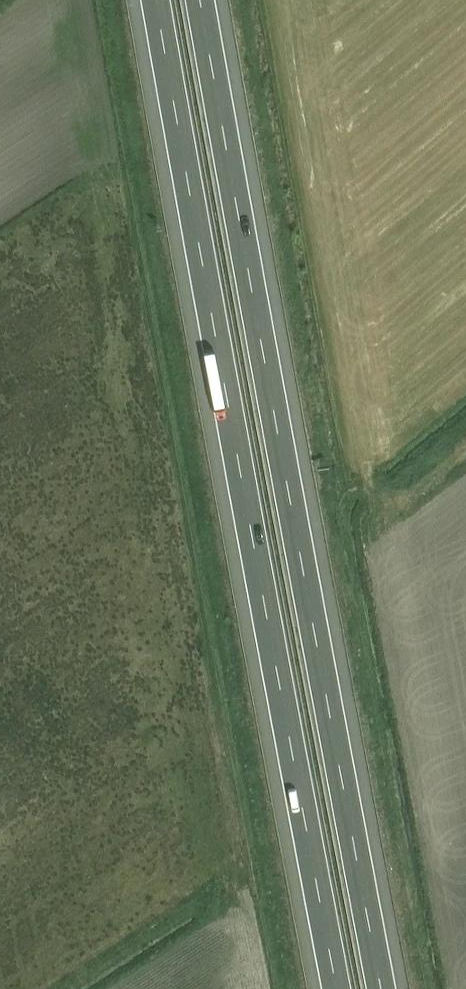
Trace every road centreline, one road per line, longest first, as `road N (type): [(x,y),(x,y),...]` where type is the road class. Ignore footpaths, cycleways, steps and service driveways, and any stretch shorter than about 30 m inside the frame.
road 1 (motorway): [(382,988),(200,0)]
road 2 (motorway): [(156,0),(337,988)]

